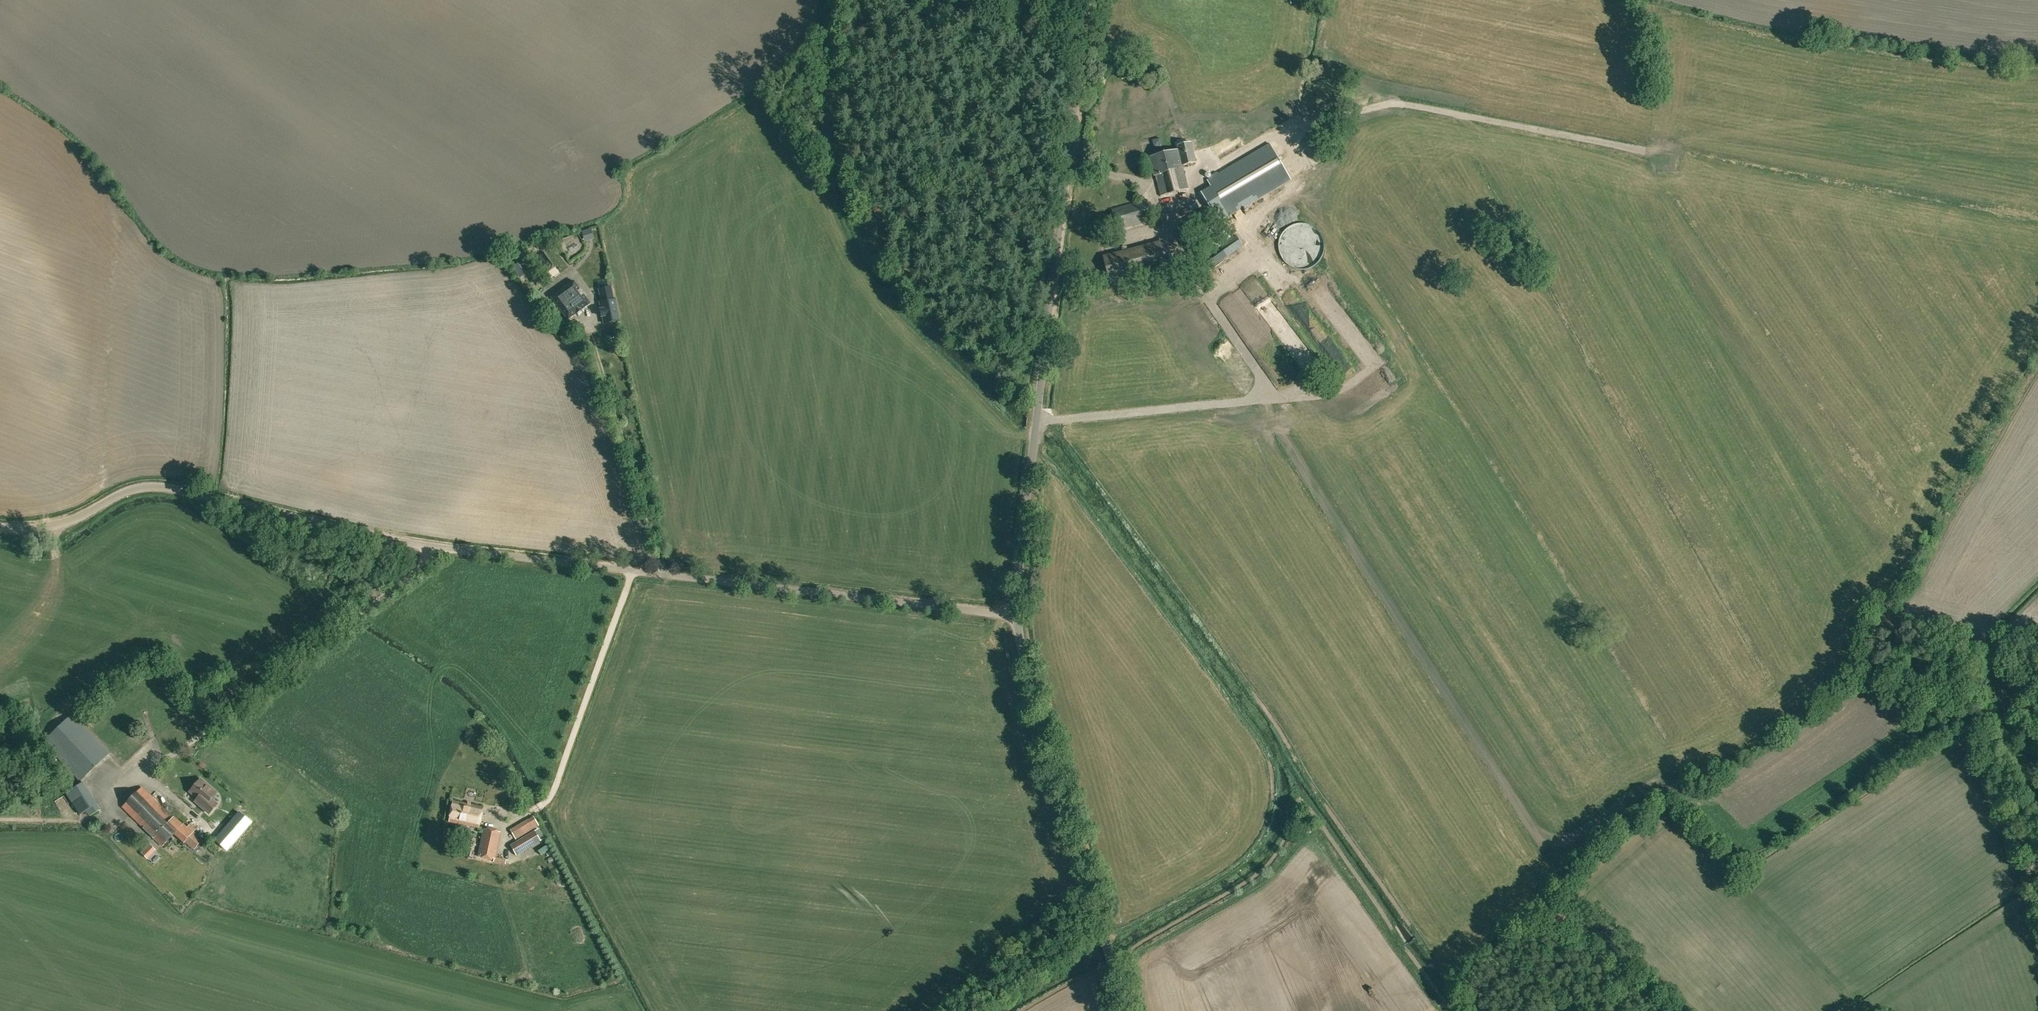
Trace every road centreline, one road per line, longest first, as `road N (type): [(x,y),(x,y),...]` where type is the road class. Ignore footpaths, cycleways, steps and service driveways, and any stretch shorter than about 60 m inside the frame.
road 1 (unclassified): [(1013,615),(447,548),(170,487),(136,488),(38,528),(0,526)]
road 2 (unclassified): [(1013,615),(1089,0)]
road 3 (unclassified): [(1125,1010),(1013,615)]
road 4 (track): [(59,556),(101,666),(93,689),(40,731)]

